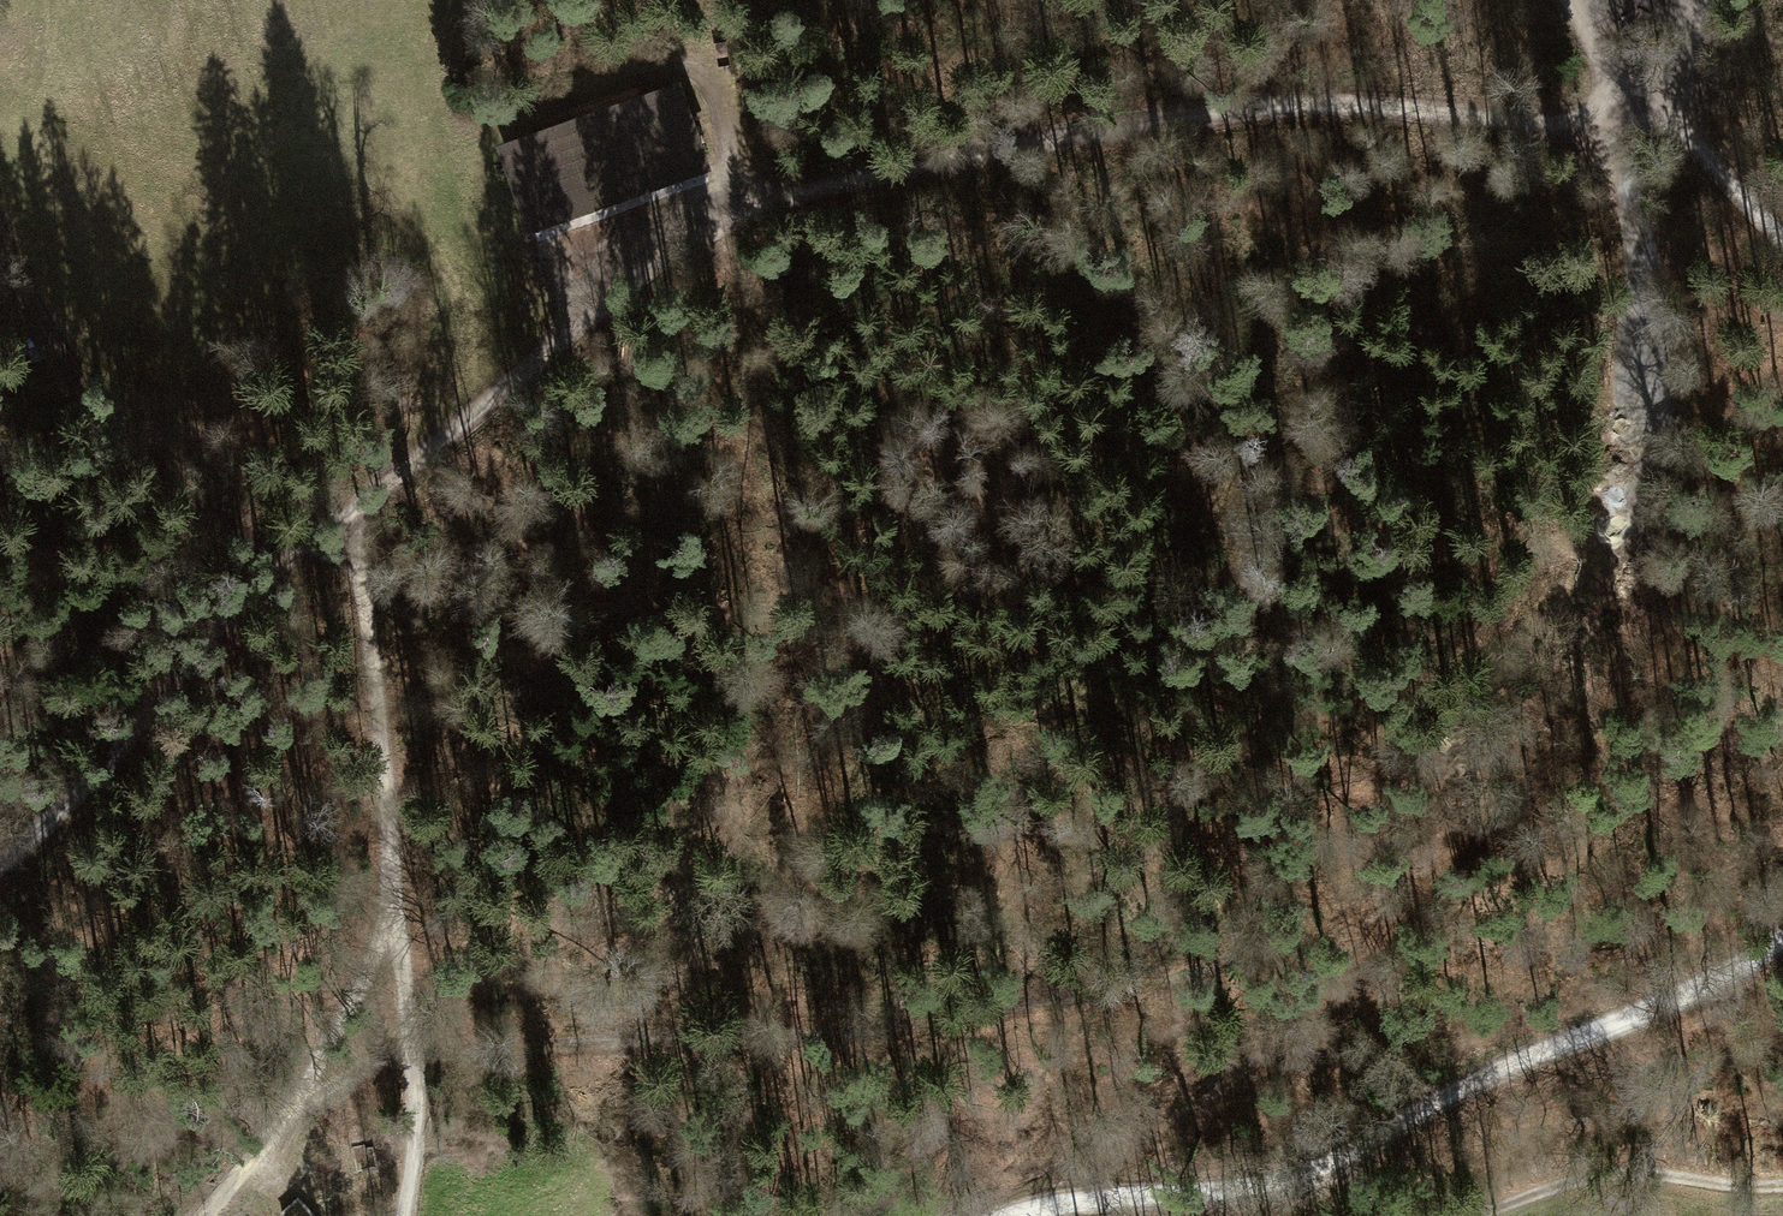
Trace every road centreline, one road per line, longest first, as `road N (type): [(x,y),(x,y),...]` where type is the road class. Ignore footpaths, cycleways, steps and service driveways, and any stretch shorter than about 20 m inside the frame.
road 1 (unclassified): [(1782,239),(1662,110),(1539,127),(1328,110),(1221,113),(885,177),(772,203),(673,242)]
road 2 (track): [(1257,951),(1023,999),(416,1057),(347,1072),(291,1107),(208,1215)]
road 3 (track): [(673,242),(276,569),(71,804),(0,861)]
road 4 (unclassified): [(1014,1215),(1091,1198),(1269,1187),(1331,1167),(1463,1086),(1652,1007),(1782,936)]
road 5 (track): [(349,515),(416,1057),(405,1215)]
road 6 (track): [(1091,1198),(1151,1137),(1233,1078),(1528,752)]
road 7 (track): [(276,569),(90,416),(0,246)]
road 8 (track): [(1782,1184),(1625,1169),(1474,1215)]
road 9 (track): [(291,1107),(396,898)]
road 10 (track): [(1570,0),(1606,62),(1662,110)]
road 11 (track): [(1716,0),(1662,110)]

